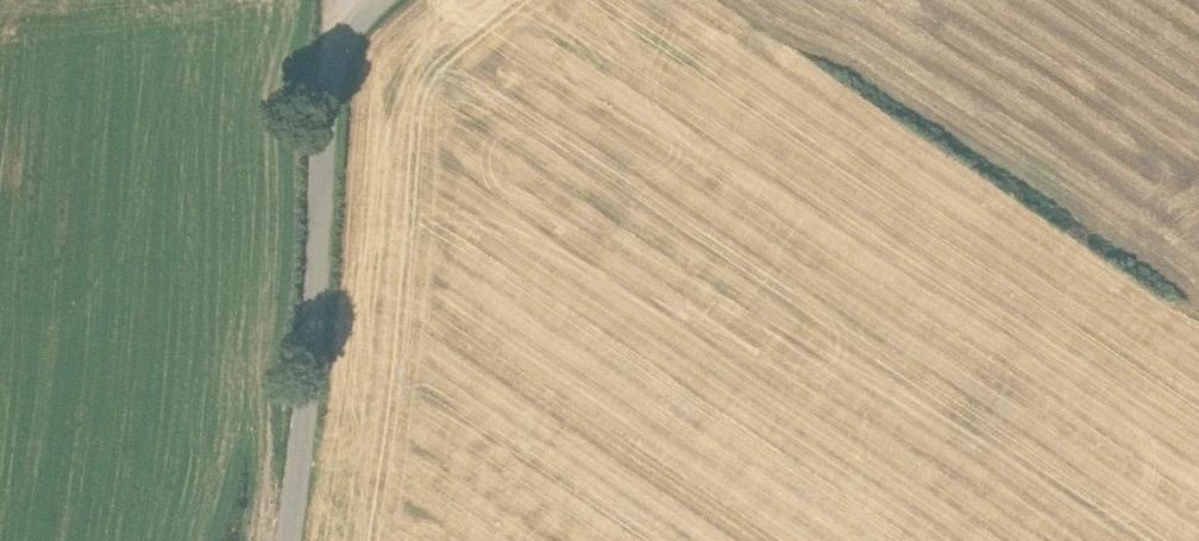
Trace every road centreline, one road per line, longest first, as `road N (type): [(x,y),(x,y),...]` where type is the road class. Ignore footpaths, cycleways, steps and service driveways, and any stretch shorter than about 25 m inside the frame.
road 1 (tertiary): [(288,540),(306,409),(332,68),(347,33),(380,0)]

